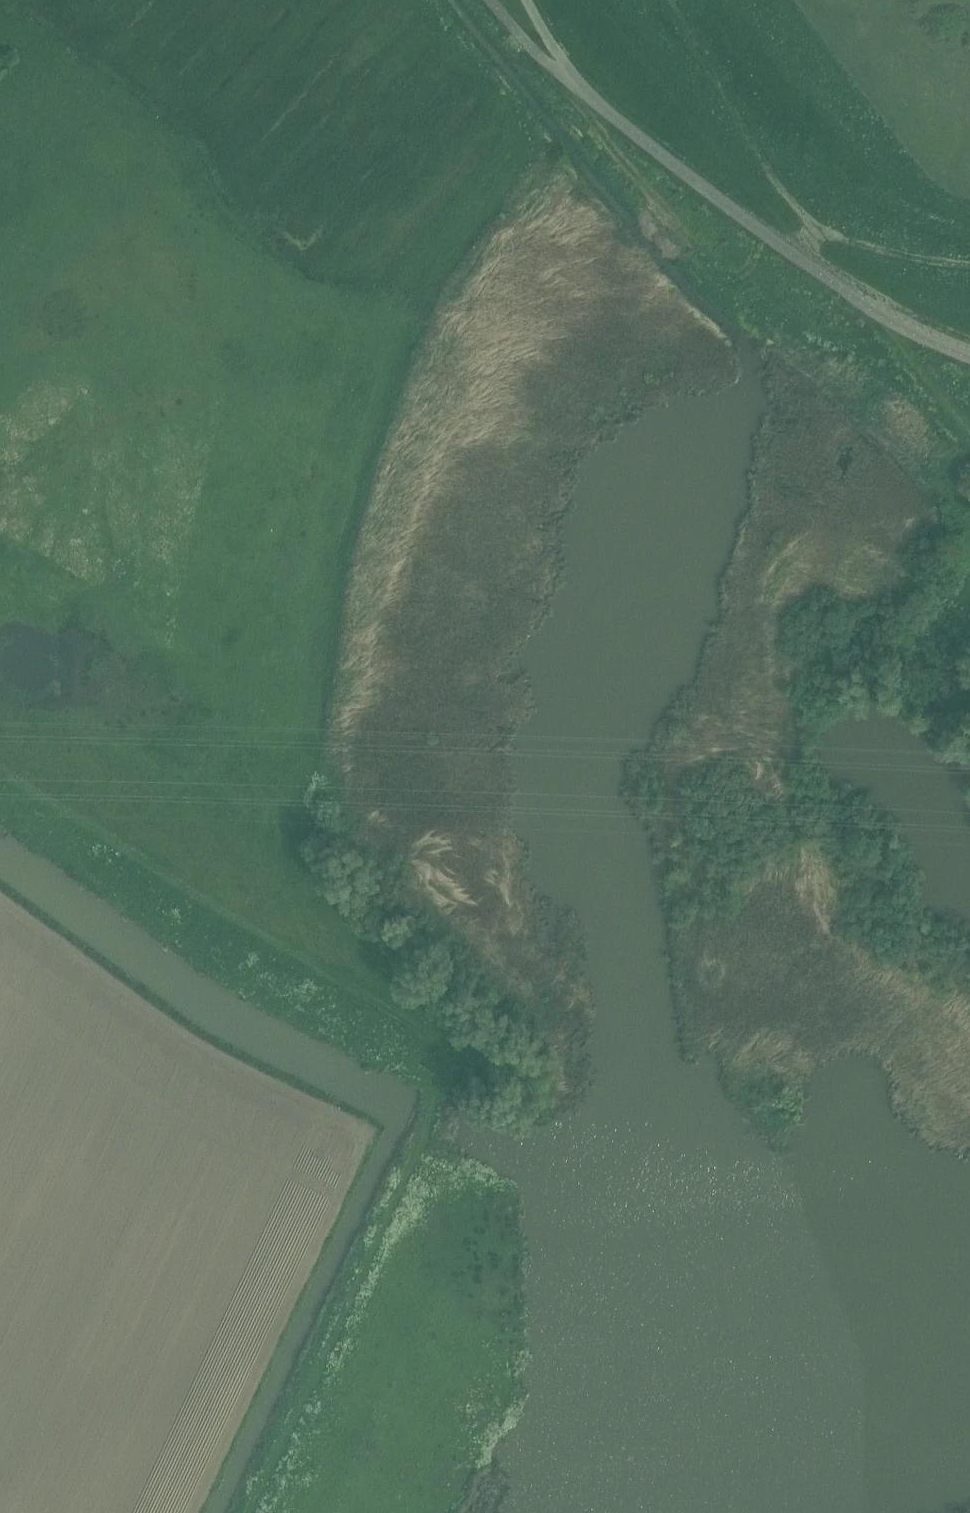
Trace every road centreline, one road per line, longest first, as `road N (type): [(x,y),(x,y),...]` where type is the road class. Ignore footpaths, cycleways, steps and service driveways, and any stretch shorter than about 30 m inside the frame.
road 1 (track): [(605,0),(751,185),(806,239)]
road 2 (track): [(806,239),(810,226),(675,12)]
road 3 (track): [(806,239),(969,307)]
road 4 (track): [(810,226),(859,247),(969,266)]
road 5 (track): [(969,431),(879,313)]

